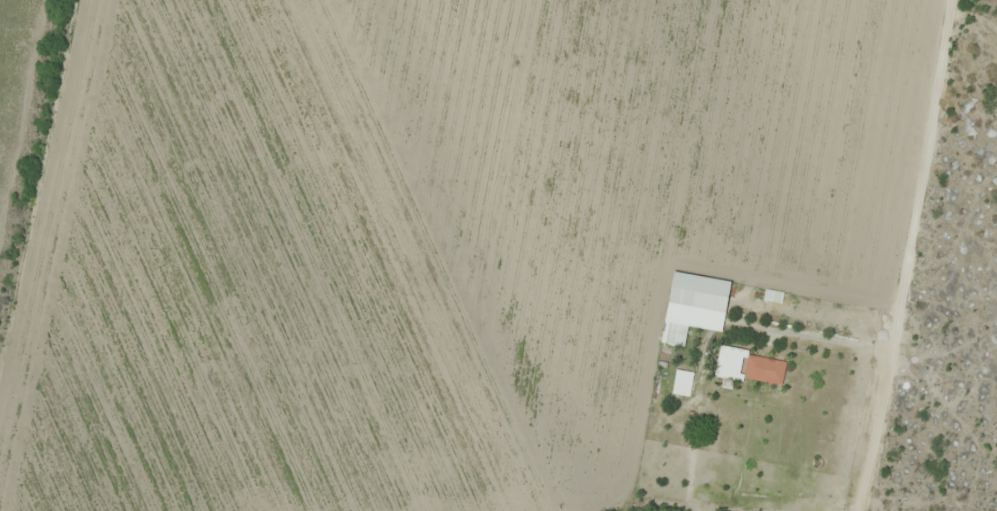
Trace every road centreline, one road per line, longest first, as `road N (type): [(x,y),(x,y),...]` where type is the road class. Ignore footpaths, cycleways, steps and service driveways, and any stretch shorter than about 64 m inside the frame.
road 1 (residential): [(856,510),(955,0)]

